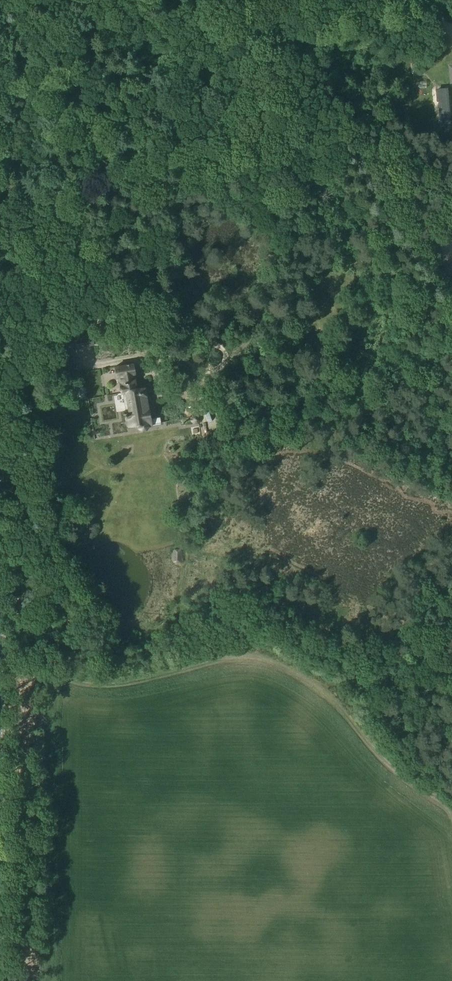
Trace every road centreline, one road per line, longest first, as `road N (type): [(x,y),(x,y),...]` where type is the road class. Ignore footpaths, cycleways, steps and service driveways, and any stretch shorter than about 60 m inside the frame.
road 1 (track): [(189,0),(271,202),(273,240),(272,277),(244,340),(178,393)]

